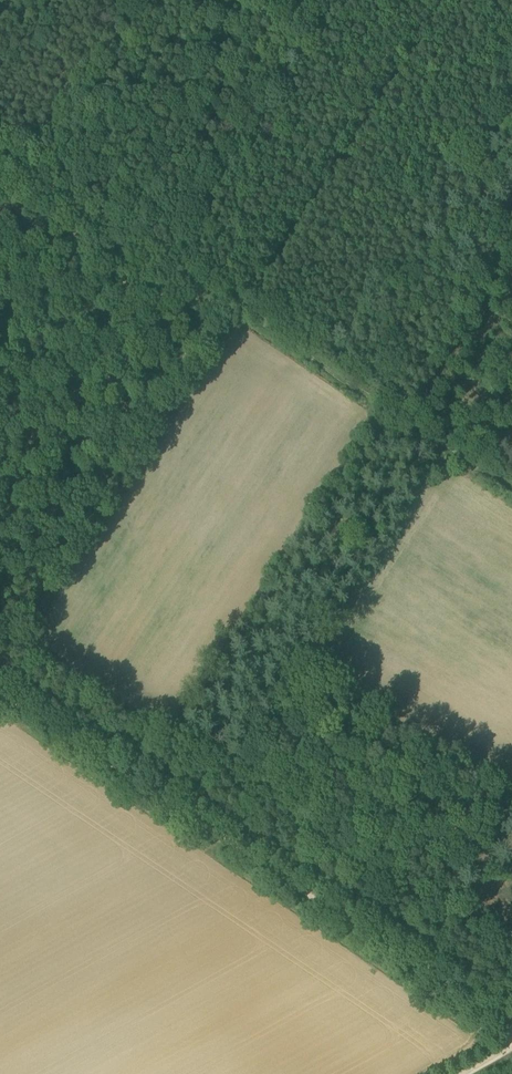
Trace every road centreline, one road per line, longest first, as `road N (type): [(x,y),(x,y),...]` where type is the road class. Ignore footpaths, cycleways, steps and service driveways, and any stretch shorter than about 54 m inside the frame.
road 1 (track): [(0,694),(511,1031)]
road 2 (track): [(94,217),(511,488)]
road 3 (track): [(0,463),(66,263),(94,217)]

